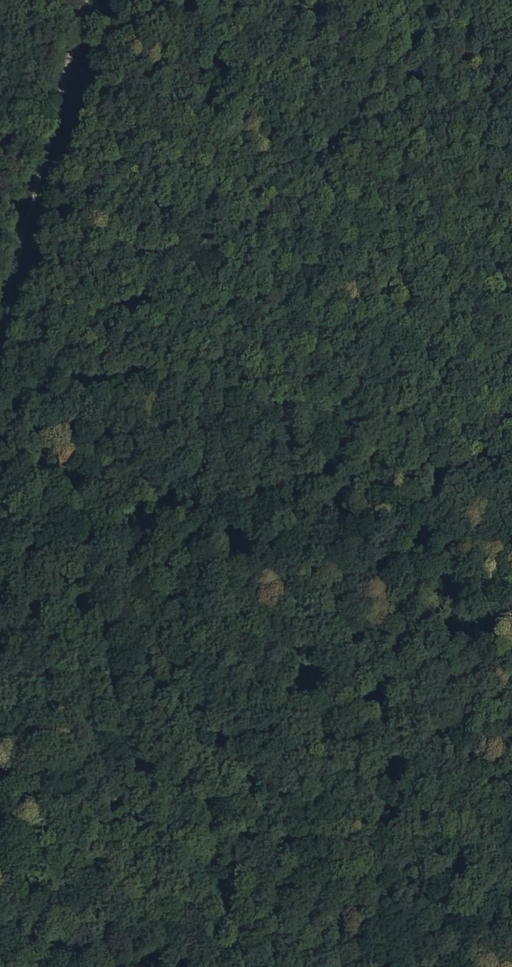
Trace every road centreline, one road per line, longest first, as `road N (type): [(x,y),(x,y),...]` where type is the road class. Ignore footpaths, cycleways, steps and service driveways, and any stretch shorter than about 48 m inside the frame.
road 1 (track): [(0,338),(511,465)]
road 2 (track): [(0,324),(85,0)]

